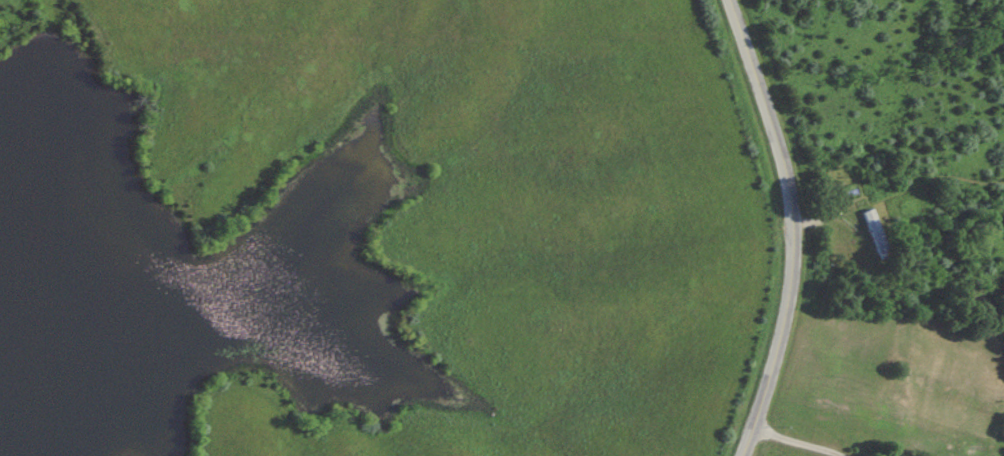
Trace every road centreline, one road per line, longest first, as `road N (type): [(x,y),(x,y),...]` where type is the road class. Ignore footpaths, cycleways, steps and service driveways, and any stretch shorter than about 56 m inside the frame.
road 1 (secondary): [(746,455),(783,353),(796,234),(768,109),(729,0)]

